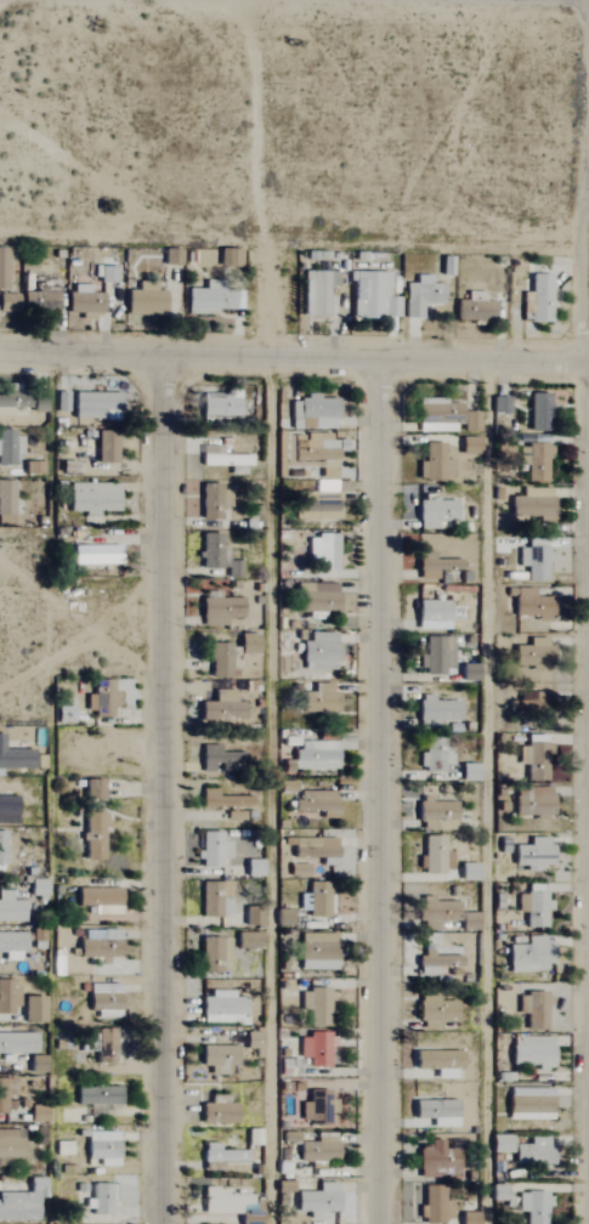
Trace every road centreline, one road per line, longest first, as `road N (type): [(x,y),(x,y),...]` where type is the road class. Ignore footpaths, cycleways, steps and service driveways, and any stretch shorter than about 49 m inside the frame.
road 1 (residential): [(168,353),(168,1223)]
road 2 (residential): [(381,357),(380,1223)]
road 3 (residential): [(0,349),(588,358)]

